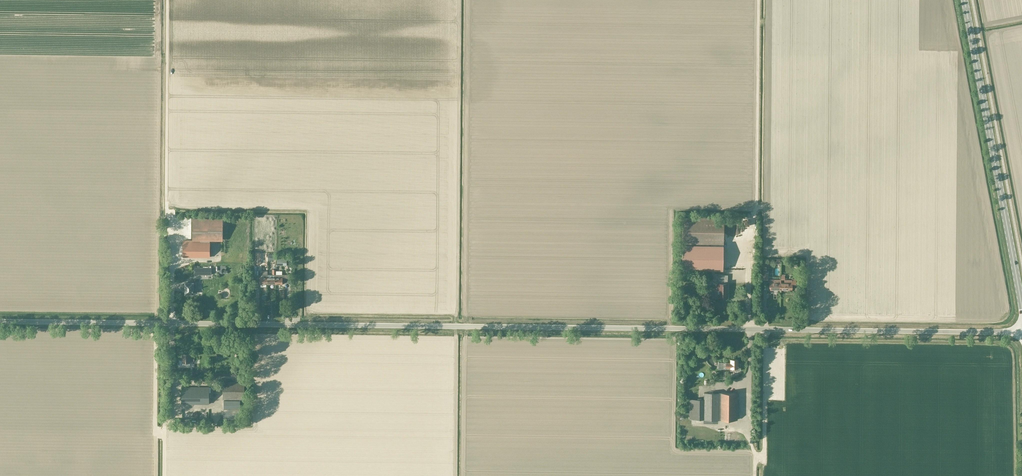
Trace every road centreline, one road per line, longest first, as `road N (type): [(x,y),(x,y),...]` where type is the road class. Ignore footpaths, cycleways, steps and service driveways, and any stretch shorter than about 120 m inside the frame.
road 1 (unclassified): [(1009,332),(0,322)]
road 2 (secondary): [(1021,308),(965,0)]

